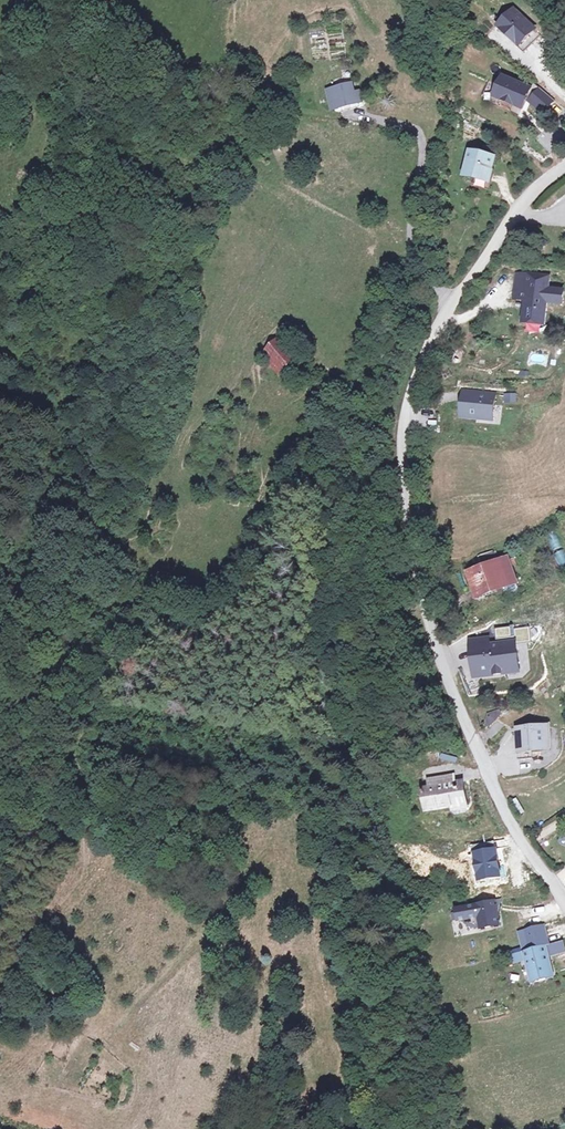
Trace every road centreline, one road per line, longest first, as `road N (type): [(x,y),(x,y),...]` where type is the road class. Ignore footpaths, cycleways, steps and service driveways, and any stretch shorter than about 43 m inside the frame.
road 1 (track): [(85,842),(87,767),(106,698),(147,635),(213,607),(263,557),(284,461),(312,461),(355,535),(391,564),(424,609)]
road 2 (residential): [(564,903),(518,837),(443,675),(424,609),(403,439),(424,357),(451,307)]
road 3 (residential): [(451,307),(524,202),(564,166)]
road 4 (residential): [(451,307),(425,273),(412,236),(424,147)]

